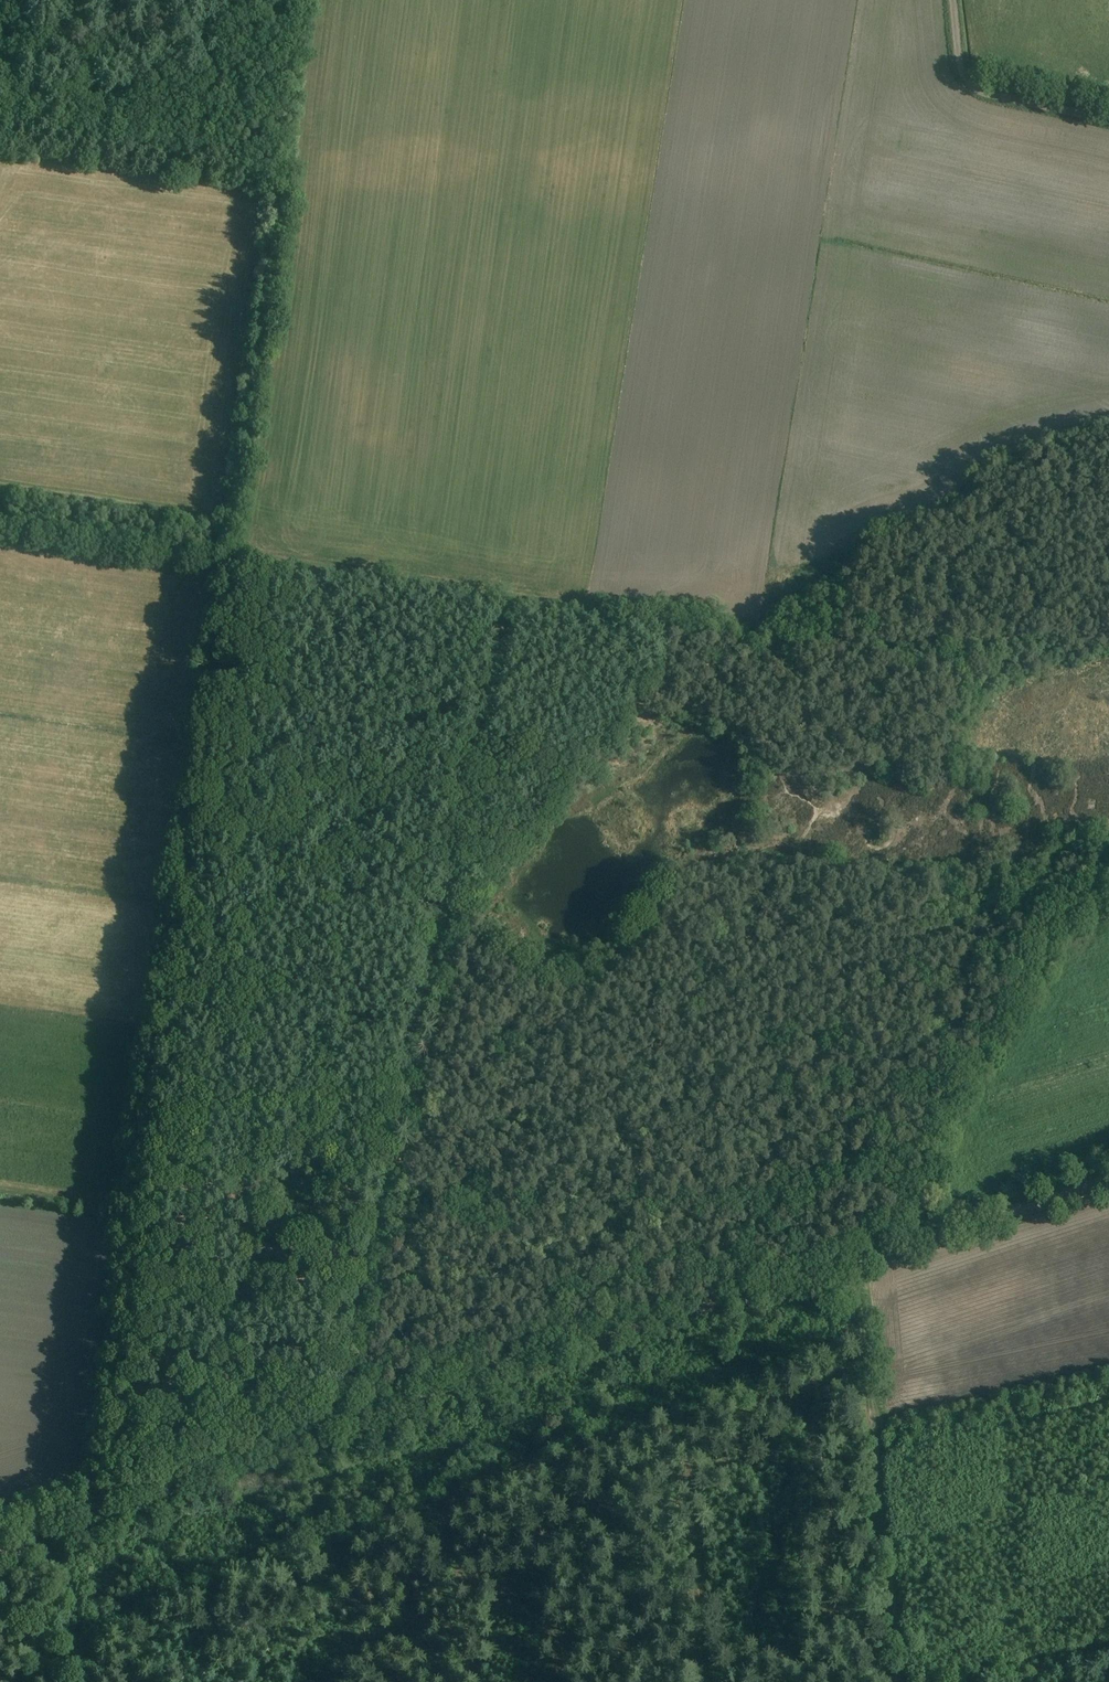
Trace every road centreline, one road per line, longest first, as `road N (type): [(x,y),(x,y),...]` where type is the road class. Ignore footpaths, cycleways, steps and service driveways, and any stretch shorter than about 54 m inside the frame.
road 1 (tertiary): [(0,1536),(1108,1182)]
road 2 (track): [(903,1681),(854,1264)]
road 3 (track): [(952,0),(961,77),(970,86),(1108,120)]
road 4 (track): [(54,1558),(85,1646),(86,1681)]

